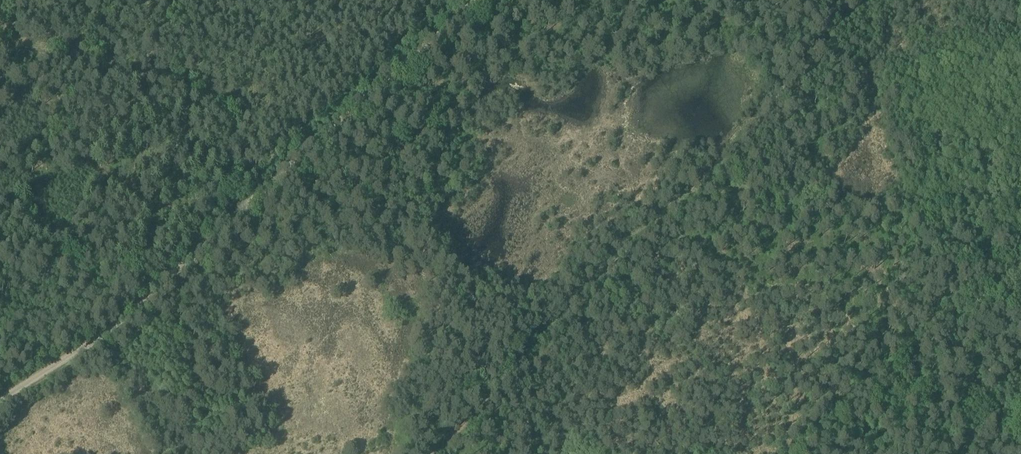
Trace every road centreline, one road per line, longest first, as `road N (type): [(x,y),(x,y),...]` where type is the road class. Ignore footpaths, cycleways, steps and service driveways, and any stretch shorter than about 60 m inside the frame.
road 1 (track): [(478,0),(121,319),(0,398)]
road 2 (track): [(432,453),(858,0)]

